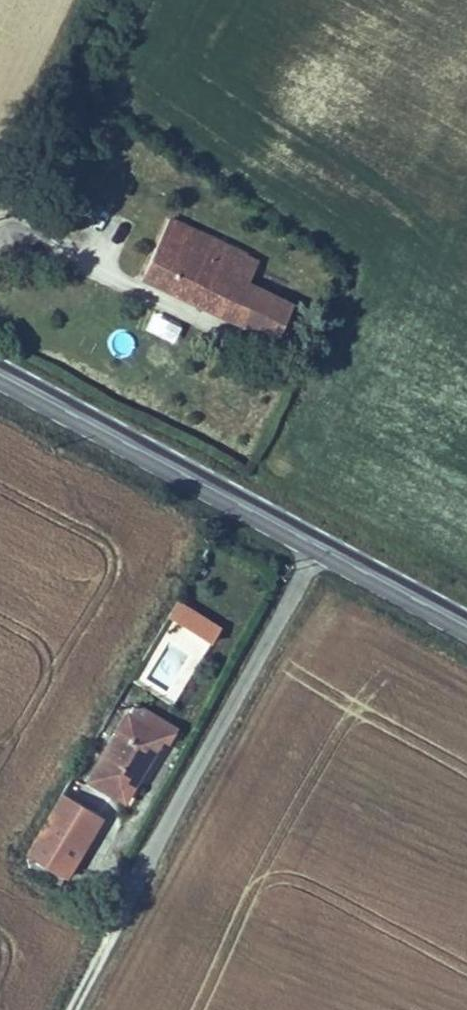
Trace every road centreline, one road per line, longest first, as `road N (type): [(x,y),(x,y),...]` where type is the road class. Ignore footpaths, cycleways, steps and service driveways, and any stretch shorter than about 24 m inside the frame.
road 1 (primary): [(0,377),(466,629)]
road 2 (track): [(69,1009),(320,550)]
road 3 (track): [(0,210),(105,0)]

